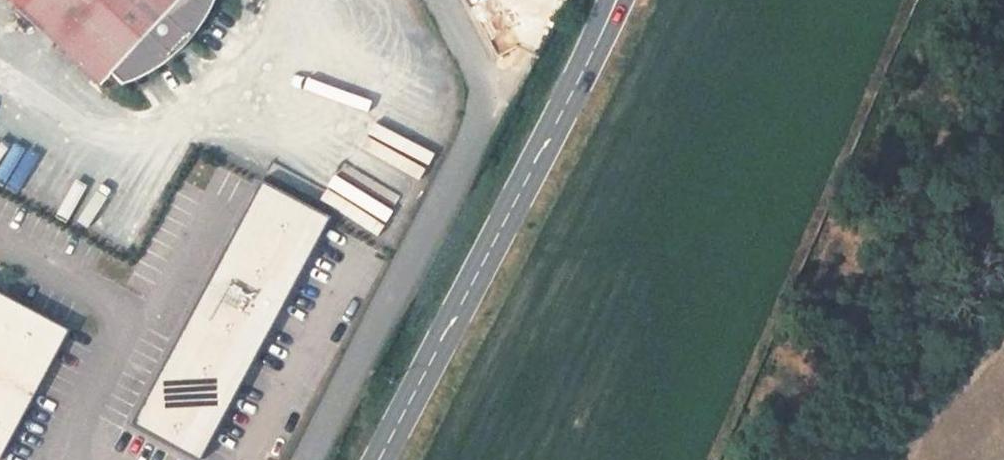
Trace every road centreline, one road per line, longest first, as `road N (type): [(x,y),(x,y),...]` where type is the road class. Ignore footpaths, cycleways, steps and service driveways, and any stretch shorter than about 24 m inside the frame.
road 1 (secondary): [(618,0),(377,459)]
road 2 (unclassified): [(440,0),(481,79),(482,124),(311,459)]

